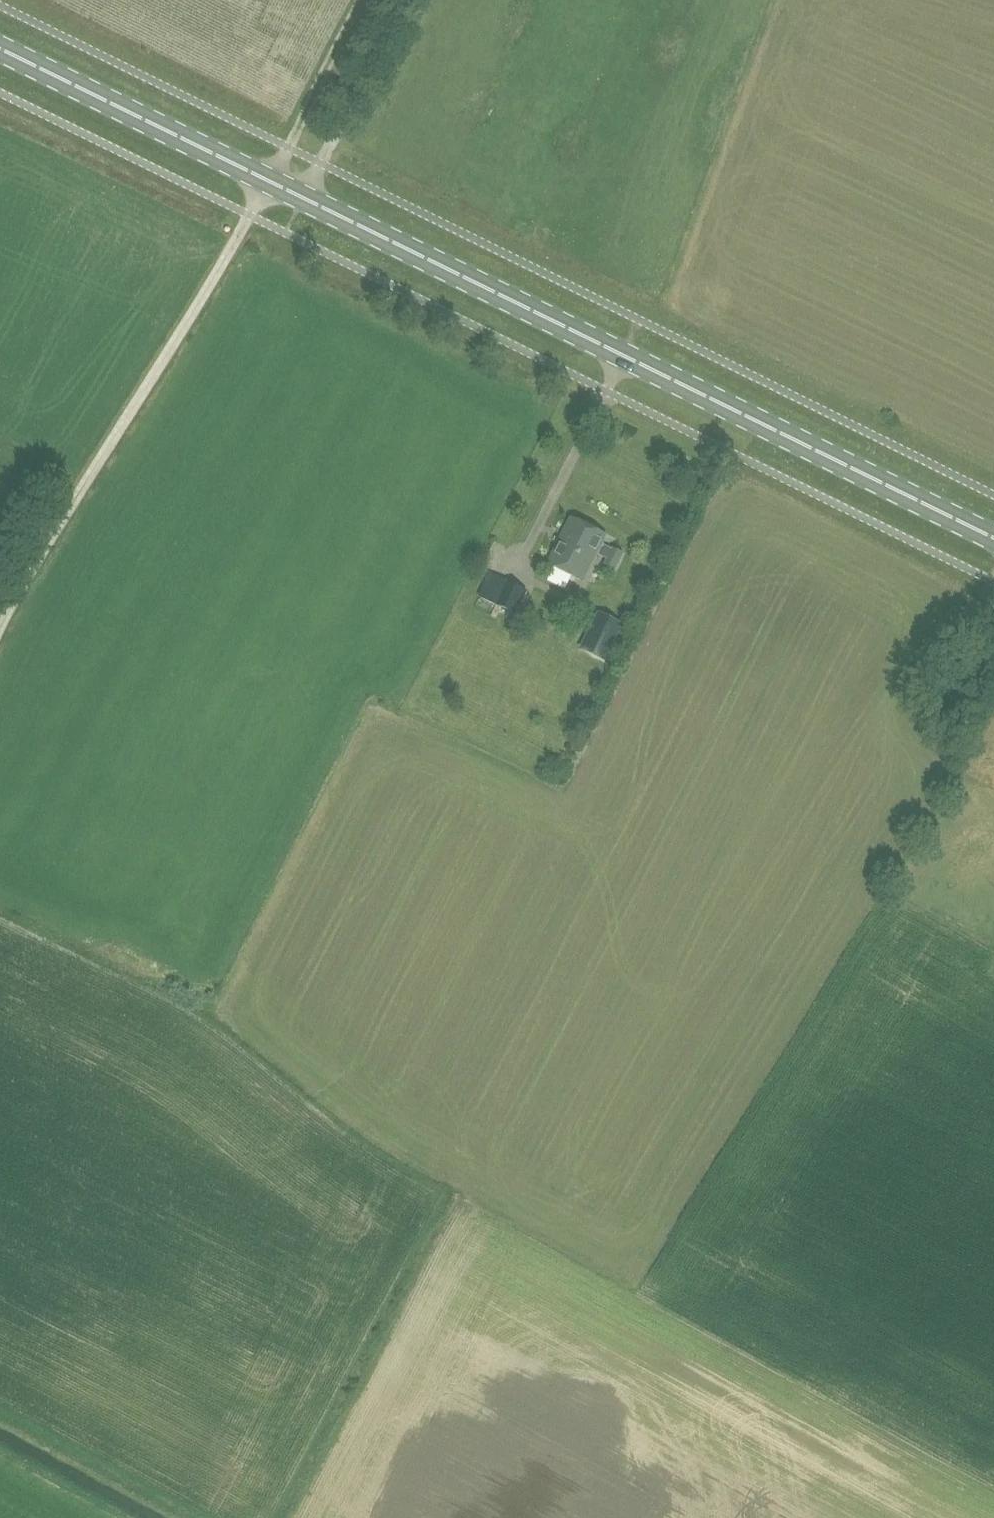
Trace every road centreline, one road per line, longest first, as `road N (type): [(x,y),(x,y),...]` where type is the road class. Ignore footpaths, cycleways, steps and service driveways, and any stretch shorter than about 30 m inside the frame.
road 1 (secondary): [(993,535),(0,46)]

